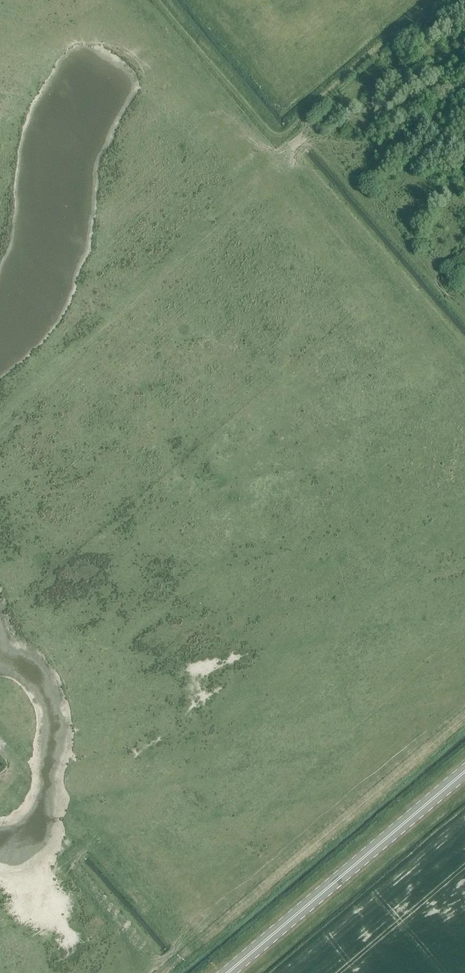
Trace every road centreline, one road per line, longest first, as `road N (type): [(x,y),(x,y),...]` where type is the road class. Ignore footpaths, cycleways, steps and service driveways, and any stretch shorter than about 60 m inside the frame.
road 1 (secondary): [(227,972),(464,771)]

